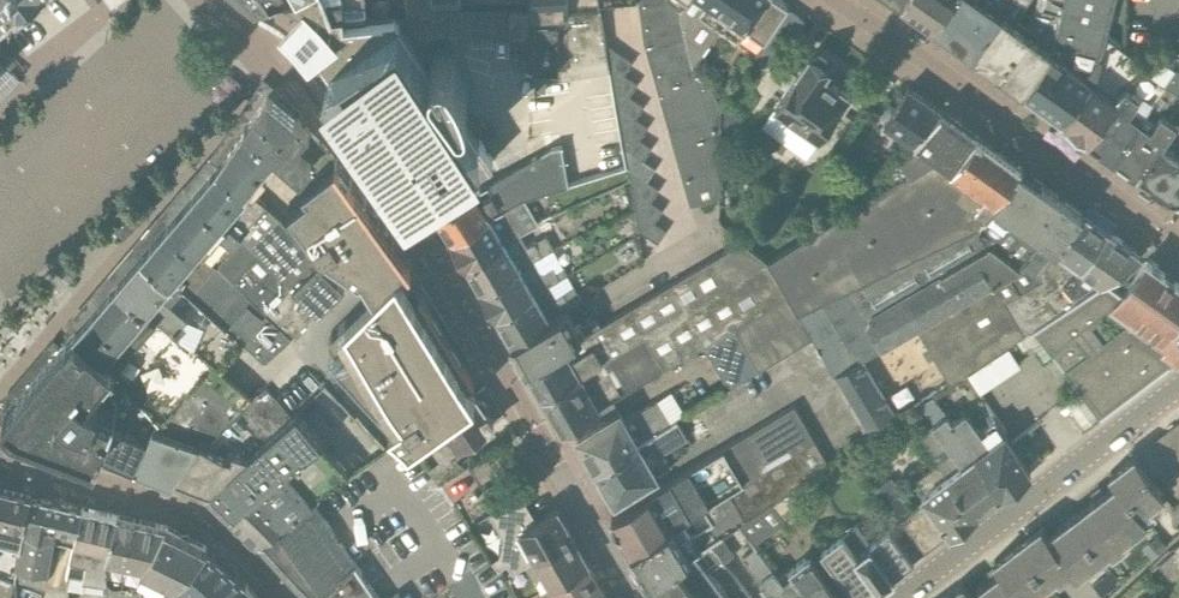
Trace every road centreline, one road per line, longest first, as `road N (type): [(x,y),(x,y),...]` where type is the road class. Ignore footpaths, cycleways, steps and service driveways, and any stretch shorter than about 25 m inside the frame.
road 1 (secondary): [(900,597),(1178,386)]
road 2 (residential): [(633,597),(501,367)]

